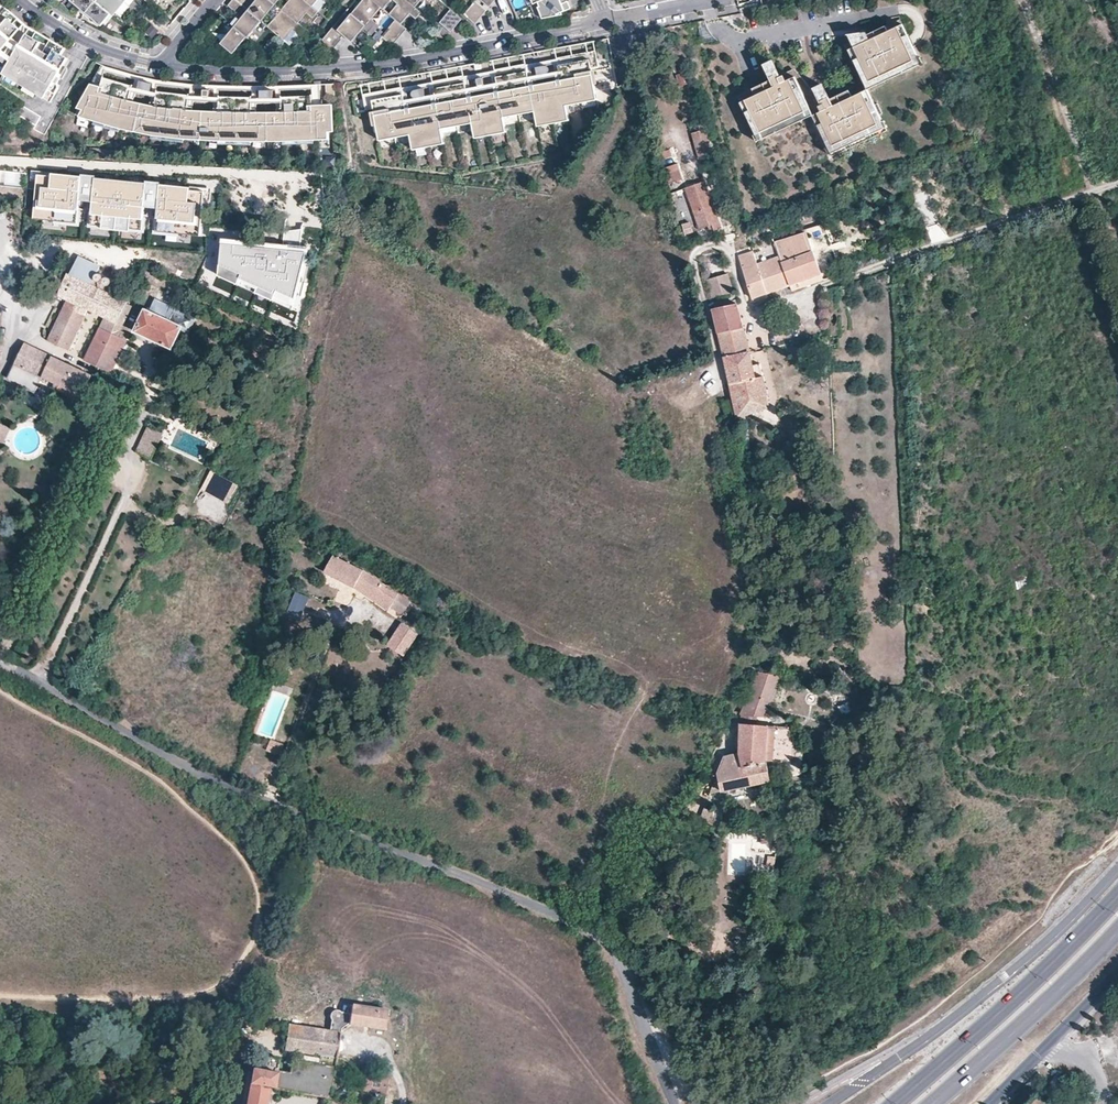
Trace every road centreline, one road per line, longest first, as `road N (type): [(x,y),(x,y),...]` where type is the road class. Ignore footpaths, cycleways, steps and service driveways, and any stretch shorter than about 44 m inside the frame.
road 1 (residential): [(672,1103),(618,956),(603,936),(260,801),(0,662)]
road 2 (residential): [(1117,864),(1003,977),(828,1103)]
road 3 (residential): [(285,71),(400,64),(606,22)]
road 4 (primary): [(1117,894),(898,1103)]
road 5 (primary): [(936,1103),(1117,932)]
road 6 (residential): [(21,0),(88,41),(160,65)]
road 7 (residential): [(160,65),(285,71)]

